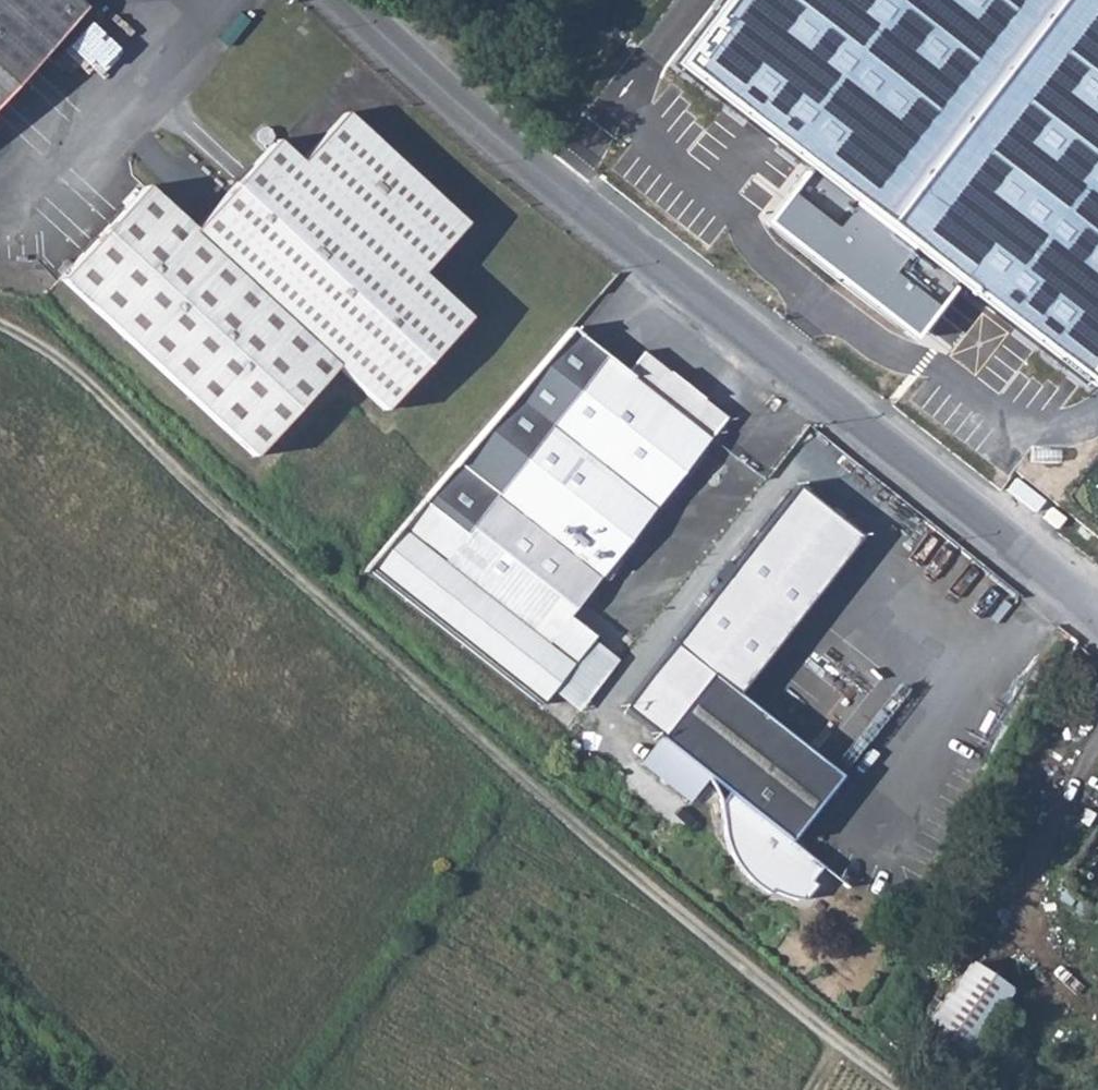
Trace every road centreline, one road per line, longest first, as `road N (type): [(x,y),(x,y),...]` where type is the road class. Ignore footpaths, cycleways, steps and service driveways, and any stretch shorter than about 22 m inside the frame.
road 1 (track): [(907,1089),(837,1044),(424,699),(61,362),(0,329)]
road 2 (unclassified): [(1097,618),(477,123),(343,0)]

